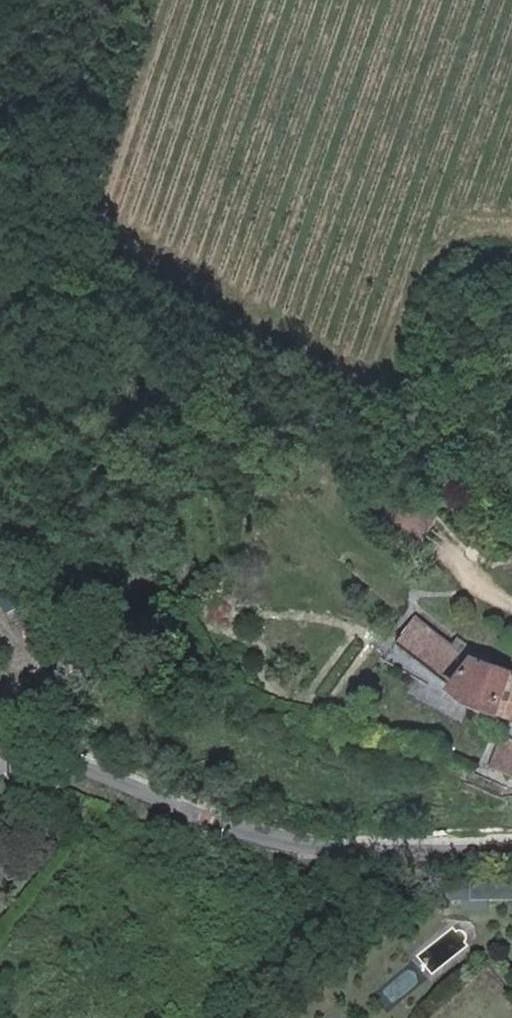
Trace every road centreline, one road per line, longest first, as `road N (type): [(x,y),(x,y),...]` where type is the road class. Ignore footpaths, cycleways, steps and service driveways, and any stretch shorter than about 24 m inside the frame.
road 1 (unclassified): [(511,853),(327,848),(236,827),(96,772),(21,763)]
road 2 (track): [(21,763),(82,662),(90,614),(82,566),(0,315)]

